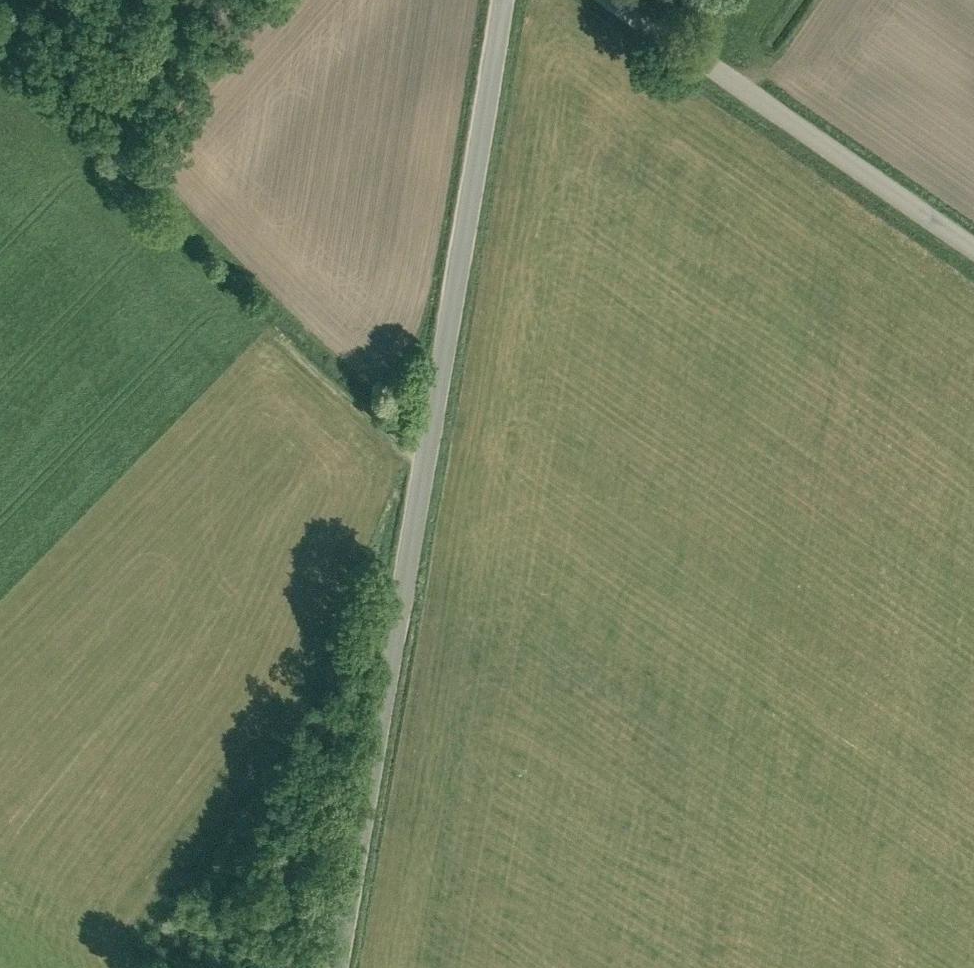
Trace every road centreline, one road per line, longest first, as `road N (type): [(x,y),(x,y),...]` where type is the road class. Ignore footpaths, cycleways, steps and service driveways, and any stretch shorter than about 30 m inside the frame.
road 1 (unclassified): [(341,967),(518,0)]
road 2 (unclassified): [(973,248),(624,0)]

